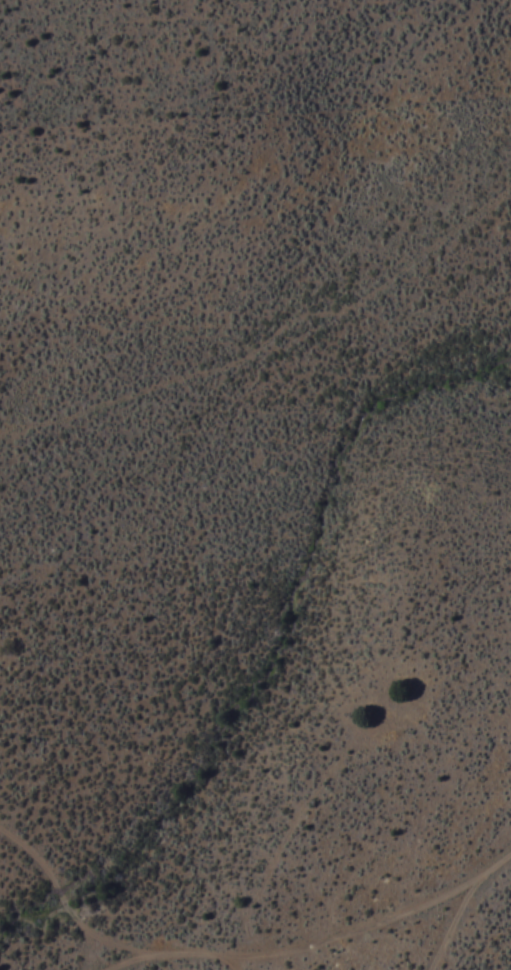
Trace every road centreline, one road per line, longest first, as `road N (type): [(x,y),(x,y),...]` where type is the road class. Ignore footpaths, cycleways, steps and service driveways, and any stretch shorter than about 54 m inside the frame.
road 1 (residential): [(0,829),(52,874),(87,930),(124,948),(275,960),(362,934),(478,877)]

